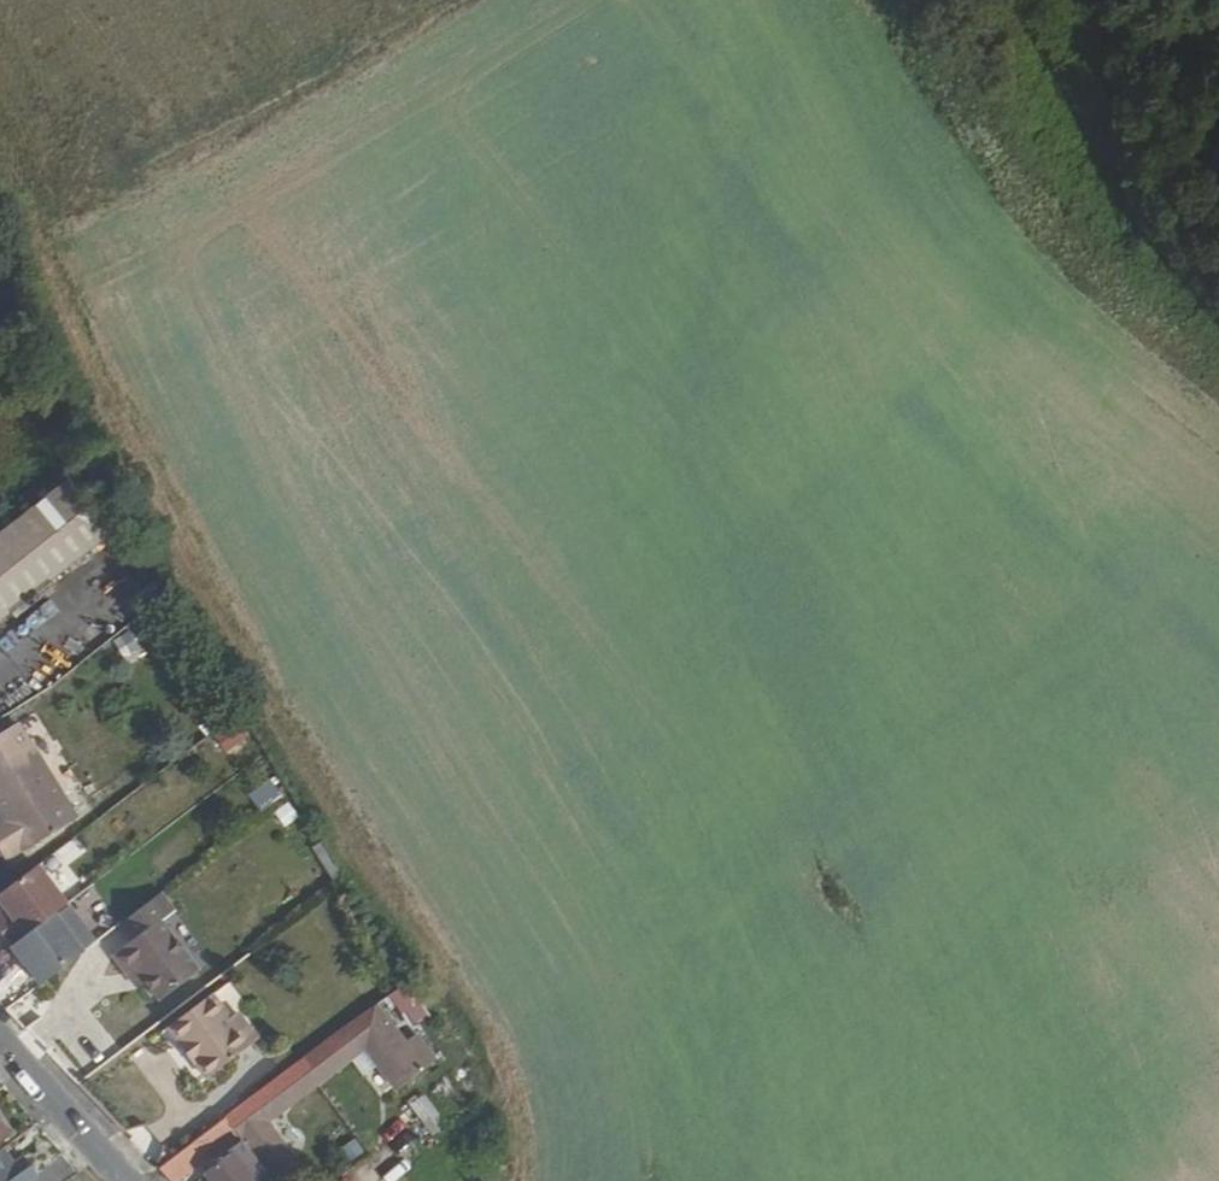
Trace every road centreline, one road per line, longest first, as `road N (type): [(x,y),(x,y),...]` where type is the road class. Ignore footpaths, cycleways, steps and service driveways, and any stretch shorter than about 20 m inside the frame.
road 1 (tertiary): [(123,1180),(0,1042)]

